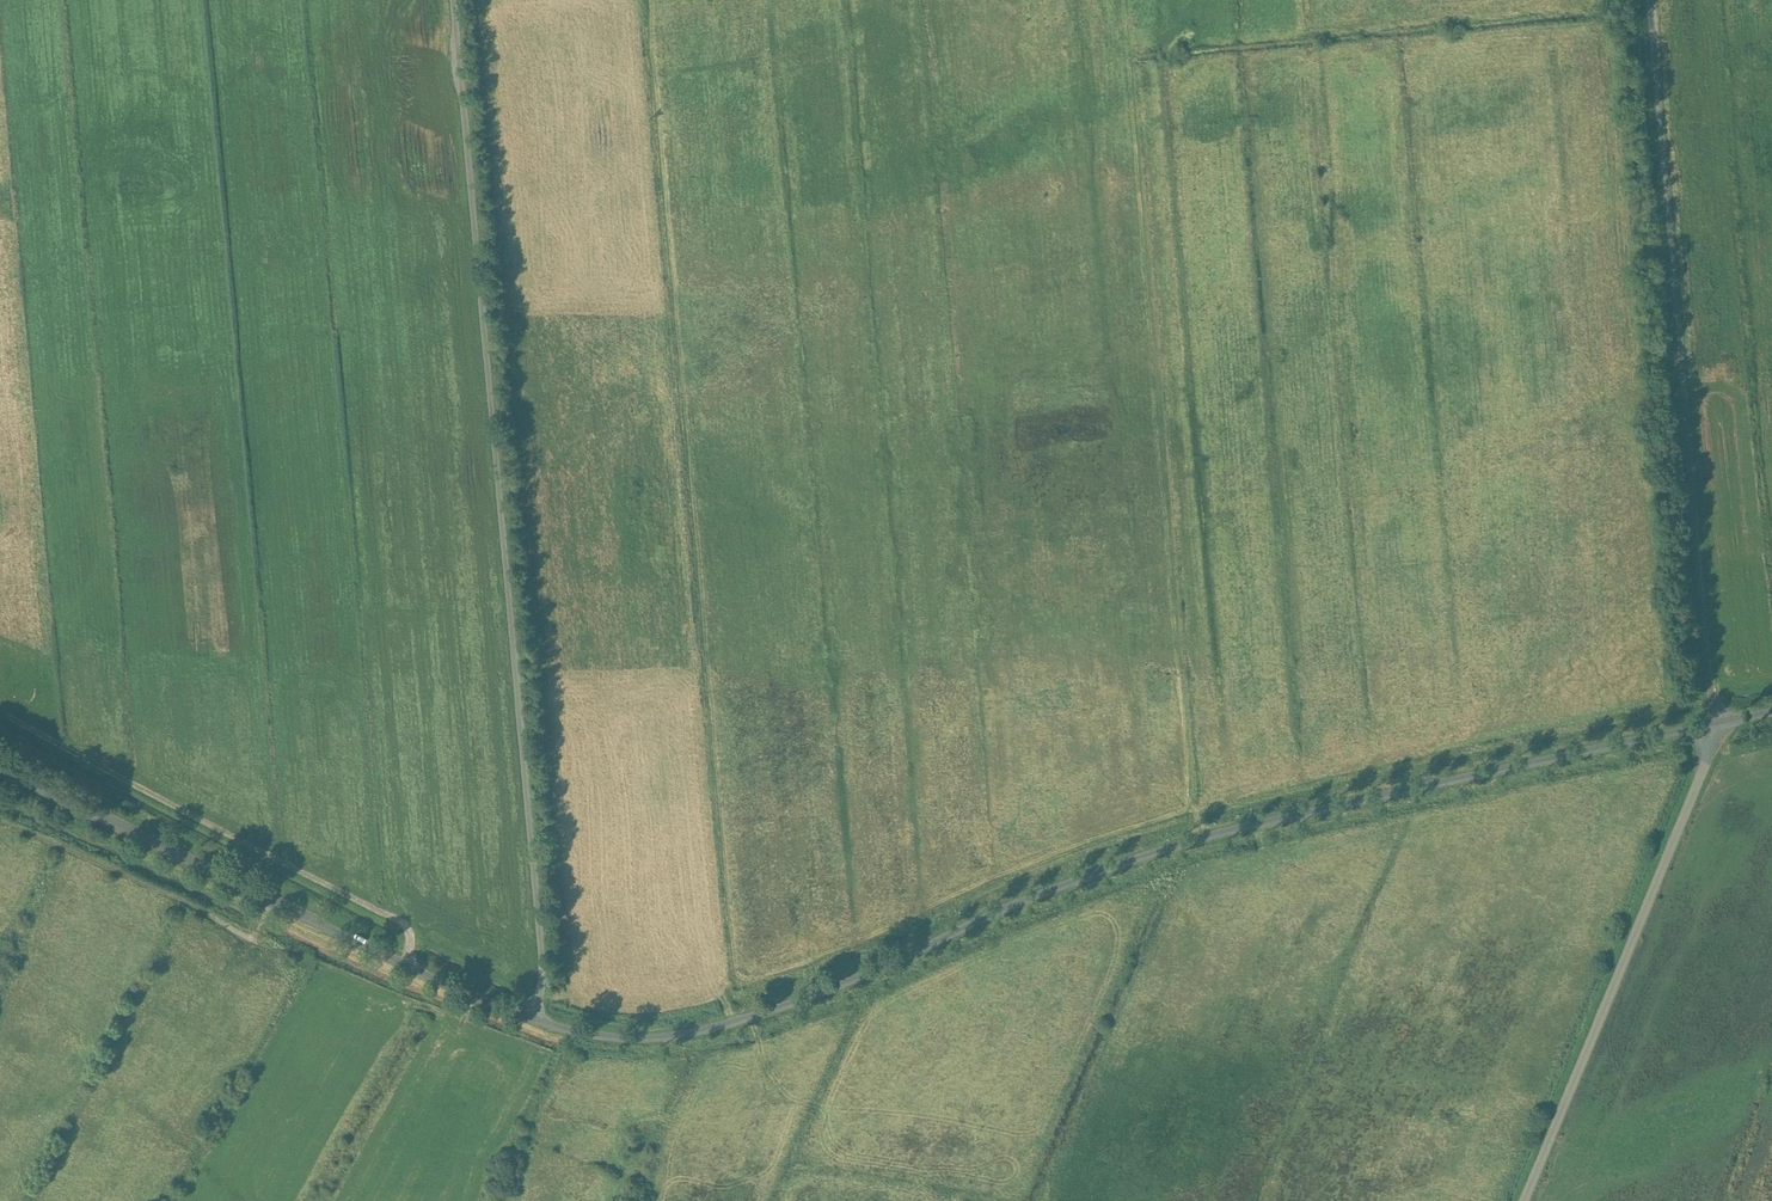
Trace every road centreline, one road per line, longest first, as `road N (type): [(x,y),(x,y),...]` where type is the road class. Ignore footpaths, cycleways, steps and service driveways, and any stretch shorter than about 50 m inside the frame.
road 1 (unclassified): [(1711,722),(1185,843),(991,914),(755,1017),(630,1039),(564,1029),(491,1003),(0,769)]
road 2 (track): [(458,0),(536,838)]
road 3 (track): [(1711,722),(1650,0)]
road 4 (unclassified): [(1522,1200),(1700,770),(1711,722)]
road 5 (track): [(407,964),(409,929),(400,916),(0,709)]
road 6 (track): [(533,1020),(545,936),(536,838)]

